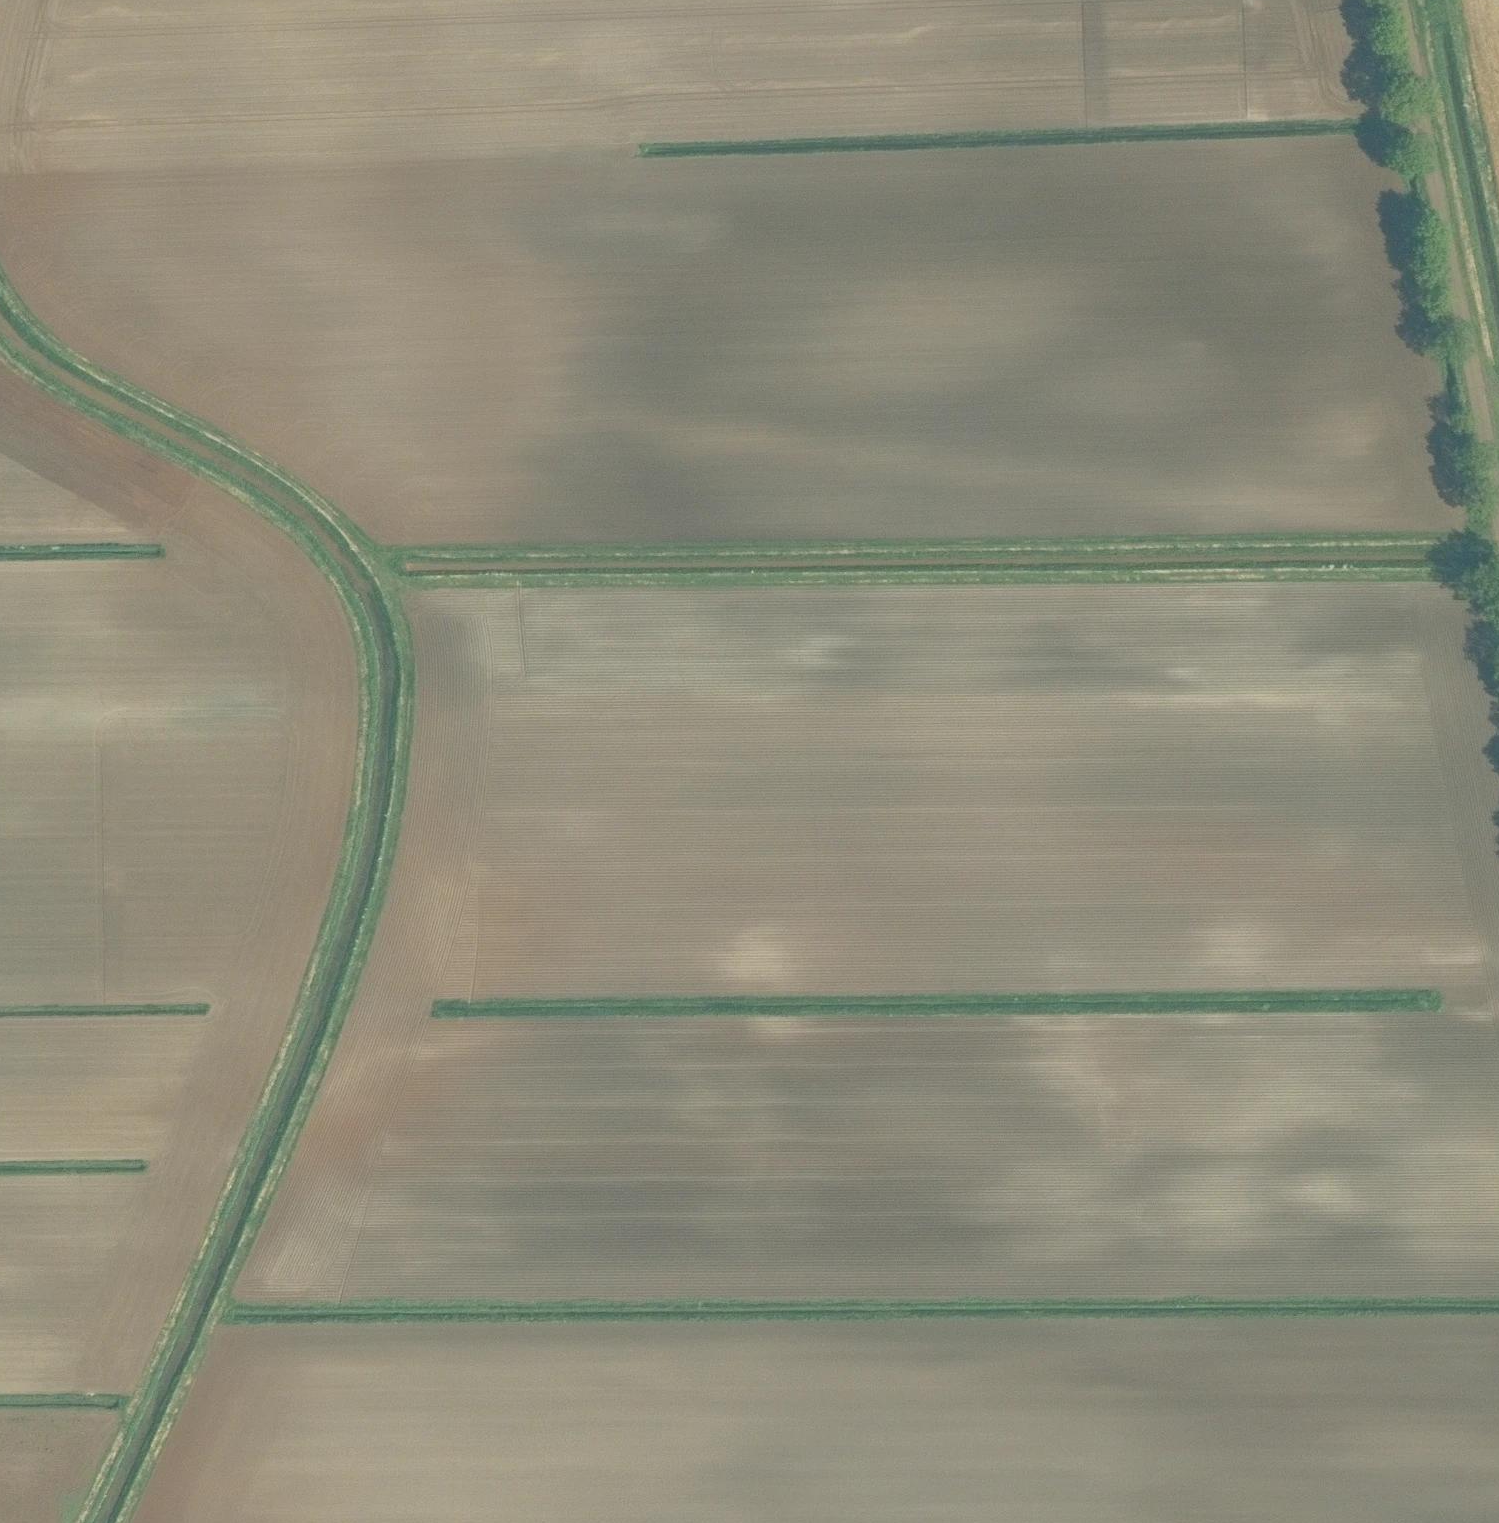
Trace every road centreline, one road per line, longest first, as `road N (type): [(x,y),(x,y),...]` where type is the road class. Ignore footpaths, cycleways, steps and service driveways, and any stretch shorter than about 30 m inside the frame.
road 1 (unclassified): [(1498,494),(1397,0)]

